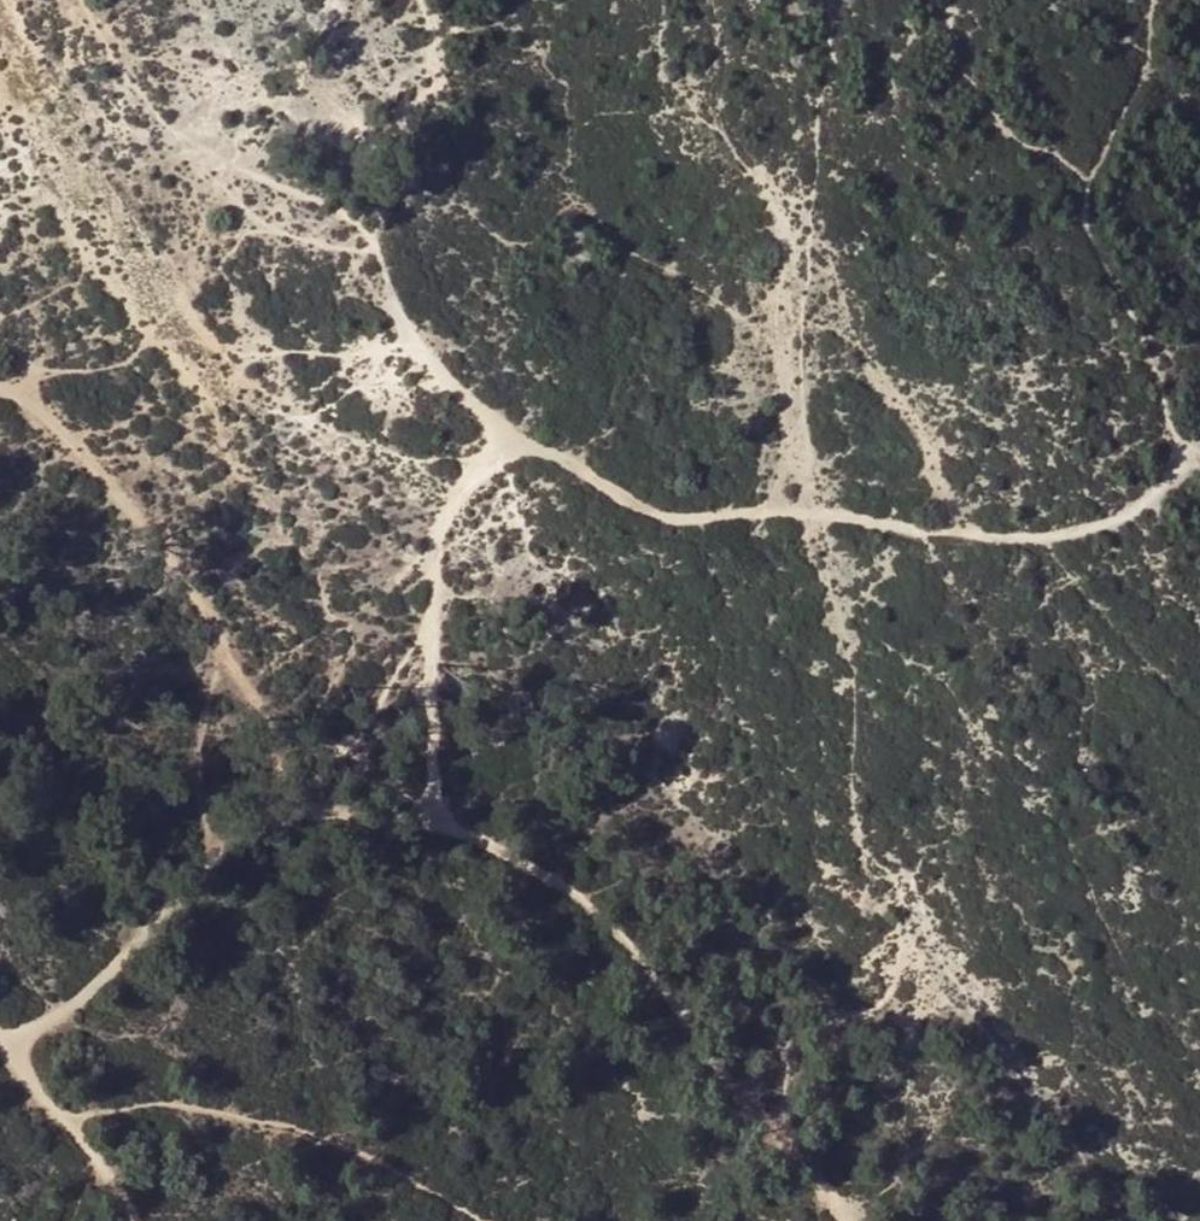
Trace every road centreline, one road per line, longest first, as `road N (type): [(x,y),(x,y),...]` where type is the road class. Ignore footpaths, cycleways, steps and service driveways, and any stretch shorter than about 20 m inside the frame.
road 1 (track): [(1199,465),(1078,532),(805,520),(690,523),(605,474),(500,456),(461,480),(429,617),(441,819),(585,887),(736,1083),(869,1220)]
road 2 (track): [(441,819),(353,797),(270,819),(187,867),(73,1030),(0,1041)]

